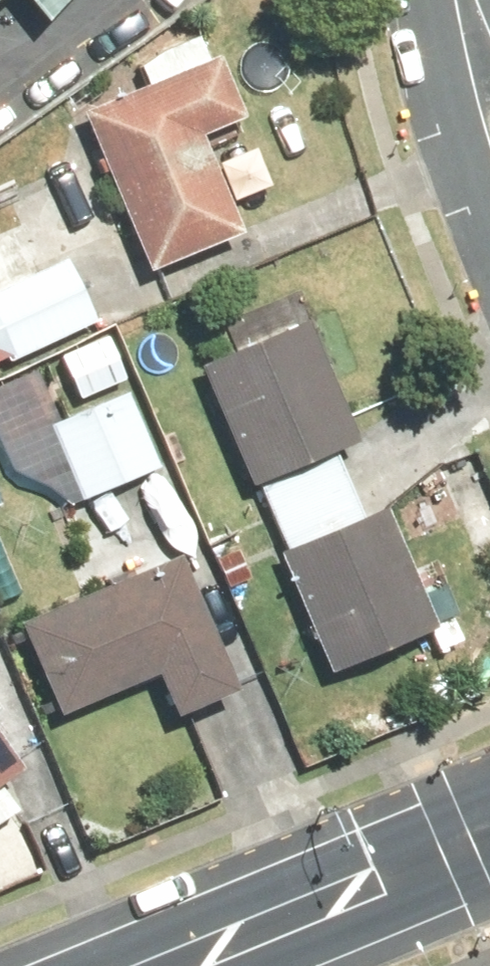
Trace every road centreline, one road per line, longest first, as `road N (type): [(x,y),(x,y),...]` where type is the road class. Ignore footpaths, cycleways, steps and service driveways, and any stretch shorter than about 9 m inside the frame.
road 1 (primary): [(169,965),(489,836)]
road 2 (residential): [(489,225),(449,124),(432,37),(435,0)]

